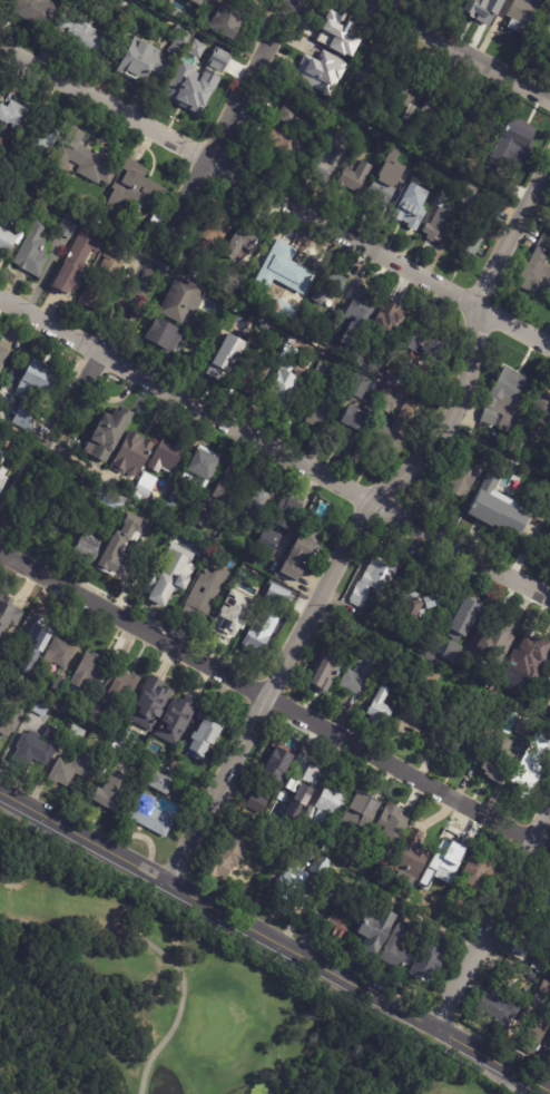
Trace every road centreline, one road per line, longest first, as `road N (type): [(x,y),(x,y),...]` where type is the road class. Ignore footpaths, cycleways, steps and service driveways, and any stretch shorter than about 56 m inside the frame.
road 1 (tertiary): [(167,882),(370,501),(442,431),(482,307),(549,165)]
road 2 (residential): [(549,852),(0,551)]
road 3 (residential): [(549,600),(0,300)]
road 4 (residential): [(549,344),(0,48)]
road 5 (tertiary): [(545,1093),(0,792)]
road 6 (residential): [(0,528),(289,0)]
road 7 (residential): [(438,1032),(549,802)]
road 8 (residential): [(549,100),(370,0)]

